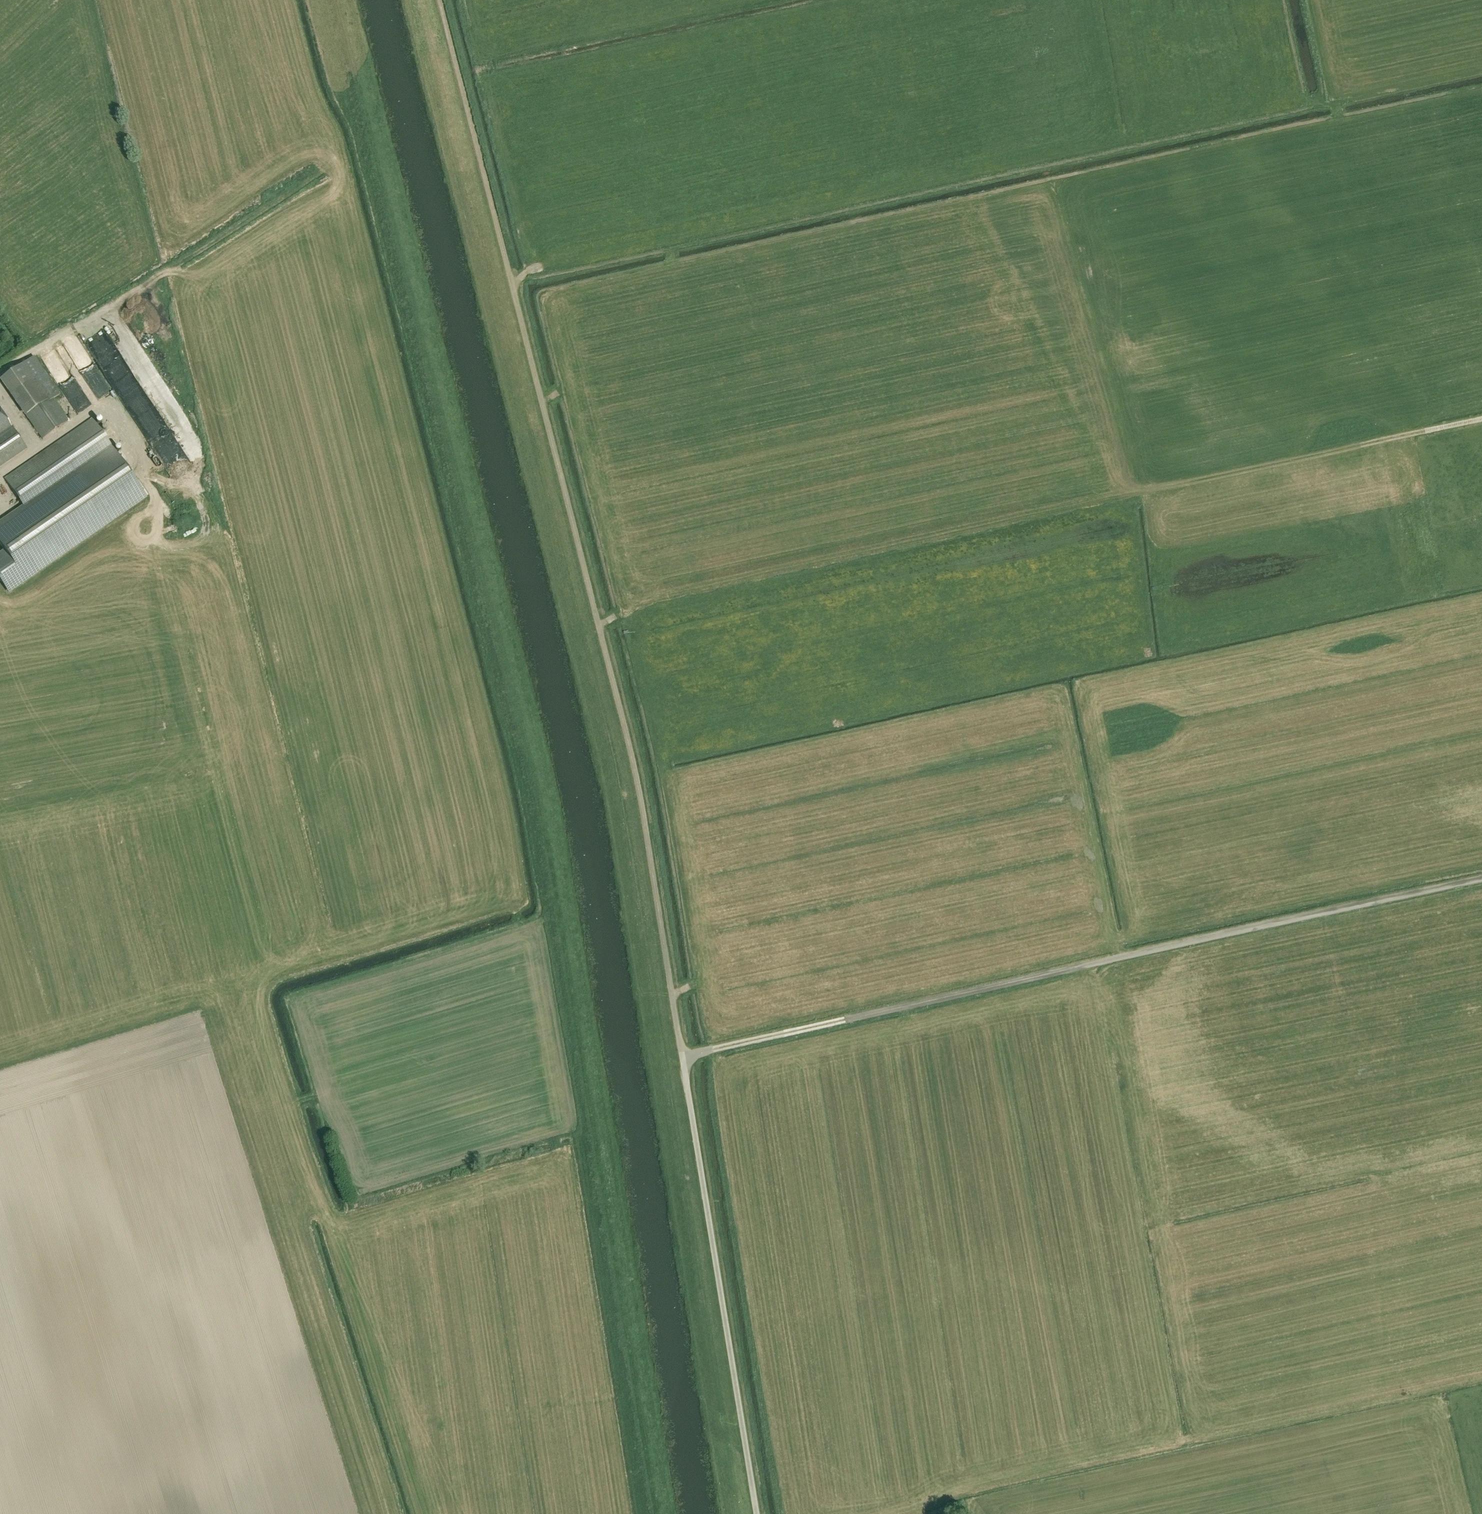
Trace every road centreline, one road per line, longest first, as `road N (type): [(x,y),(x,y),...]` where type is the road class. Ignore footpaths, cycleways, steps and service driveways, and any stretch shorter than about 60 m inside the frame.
road 1 (unclassified): [(757,1513),(635,763),(441,0)]

